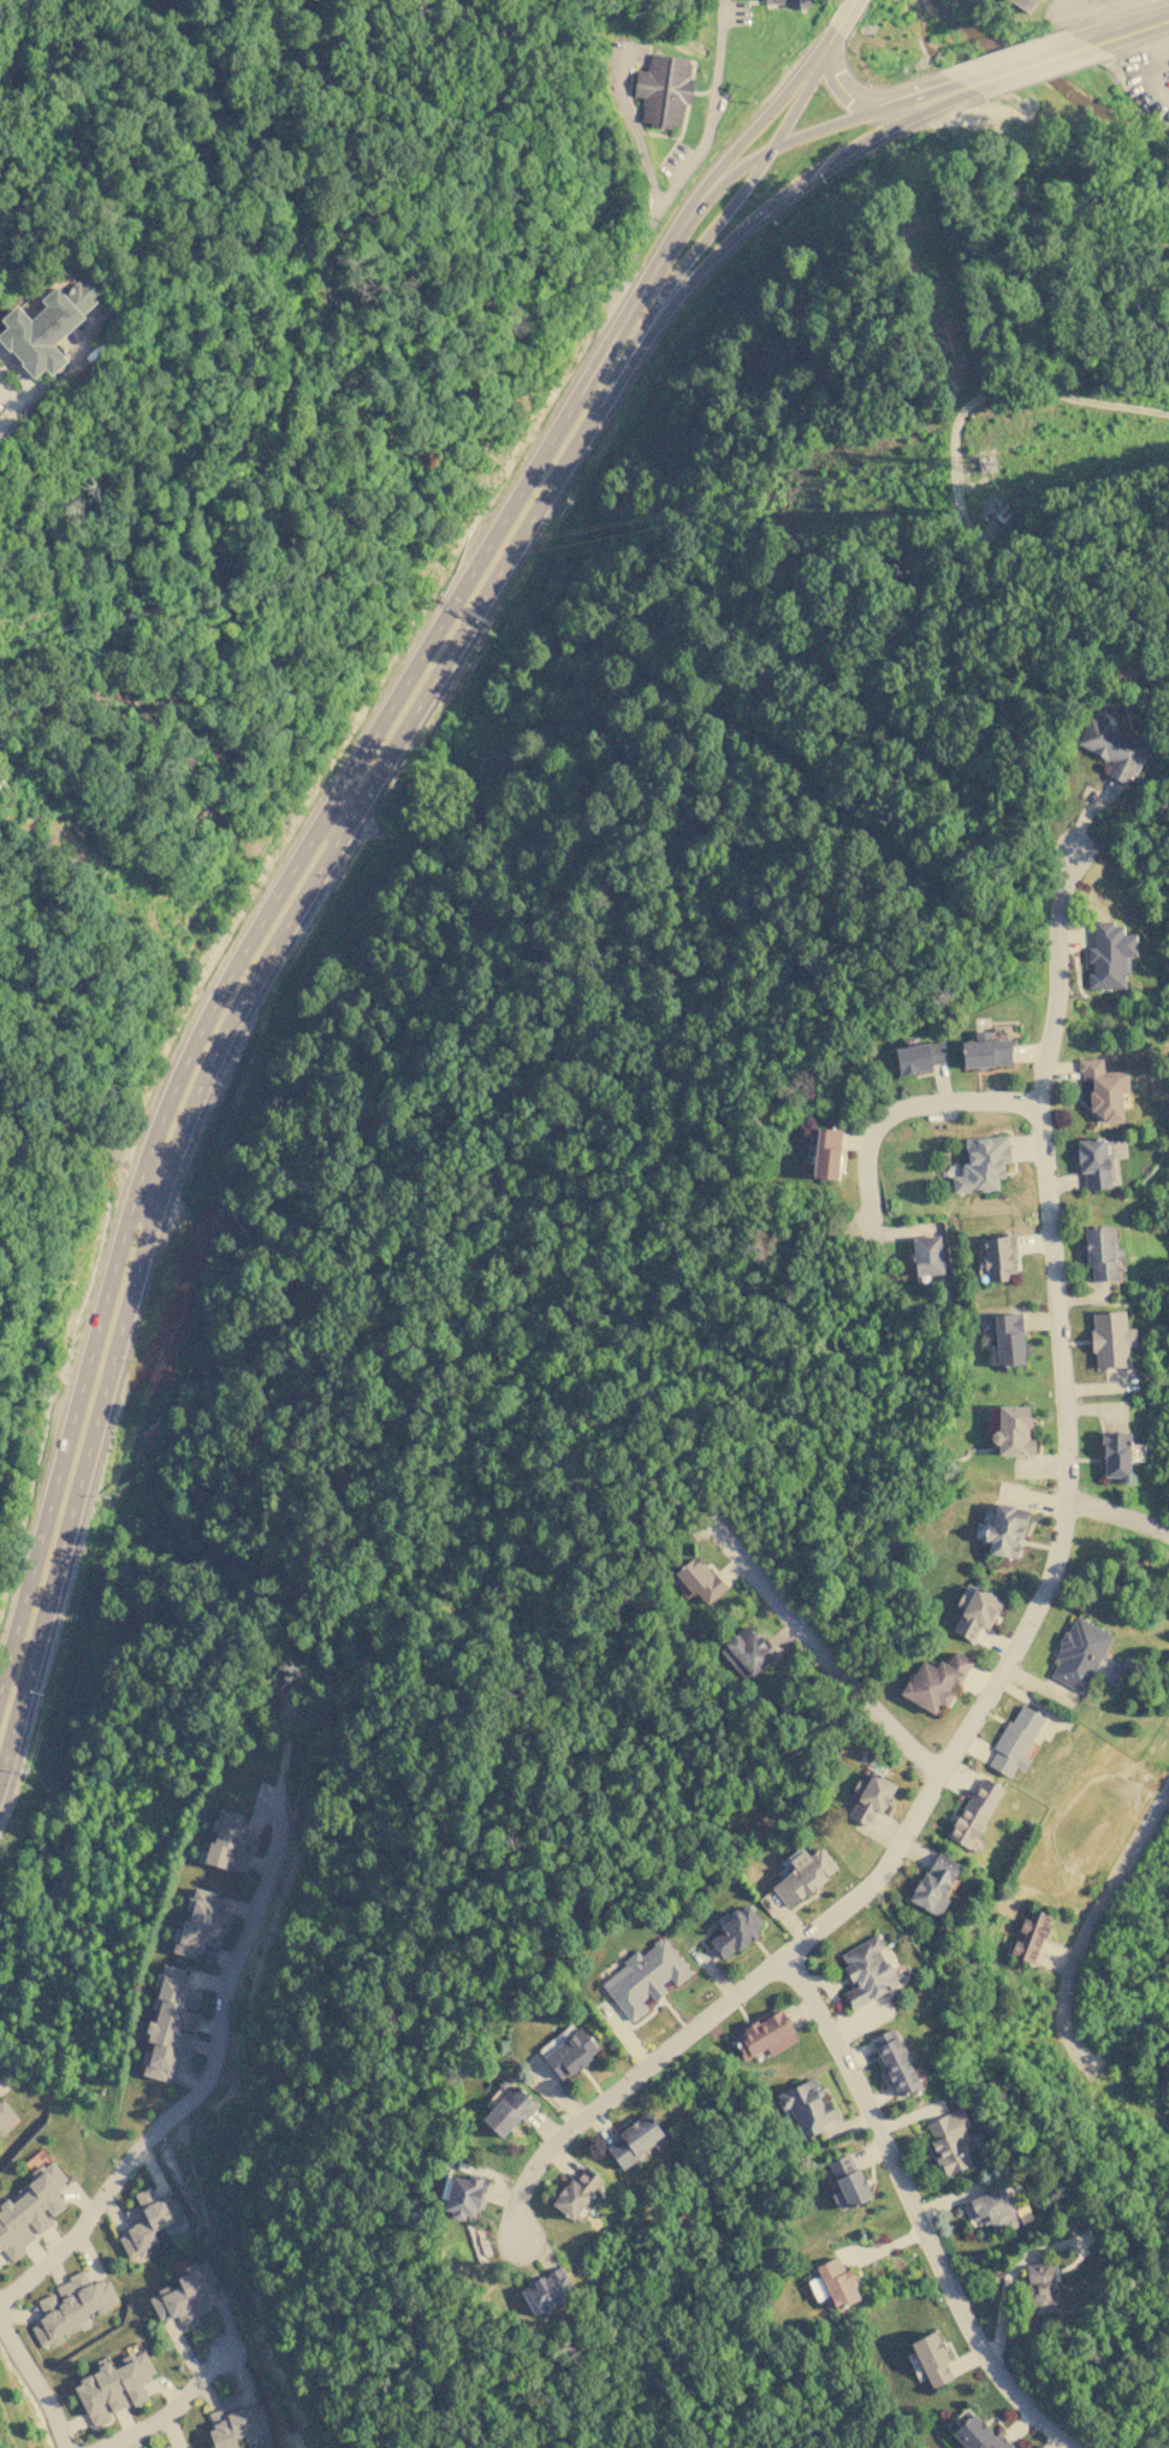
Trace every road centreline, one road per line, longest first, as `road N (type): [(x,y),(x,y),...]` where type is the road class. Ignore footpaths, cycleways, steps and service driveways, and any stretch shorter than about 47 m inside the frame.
road 1 (residential): [(1071,2447),(999,2376),(967,2323),(843,2056),(787,1957),(883,1879),(1055,1573),(1068,1506),(1067,1441),(1044,1106)]
road 2 (secondary): [(0,1770),(156,1202),(191,1109),(290,920),(583,433)]
road 3 (secondary): [(562,423),(212,1006),(138,1185),(0,1687)]
road 4 (residential): [(0,2302),(81,2233),(124,2165),(207,2085),(284,1822)]
road 5 (secondary): [(583,433),(672,301),(764,209),(847,150),(968,85)]
road 6 (secondary): [(583,433),(673,279),(771,149),(813,67)]
road 7 (residential): [(516,2236),(522,2191),(548,2146),(787,1957)]
road 8 (residential): [(1100,2085),(1066,2031),(1062,2007),(1075,1956),(1168,1788)]
road 9 (residential): [(939,1776),(807,1644),(723,1539)]
road 10 (secondary): [(879,112),(753,160),(708,200),(646,286)]
road 11 (residential): [(1044,1106),(915,1106),(892,1114),(866,1155),(867,1231)]
road 12 (secondary): [(813,67),(692,200),(646,286)]
road 13 (residential): [(1044,1106),(1061,926),(1080,849)]
road 14 (residential): [(103,2447),(177,2407),(226,2353)]
road 15 (residential): [(0,2326),(63,2447)]
road 16 (secondary): [(1092,45),(968,85)]

